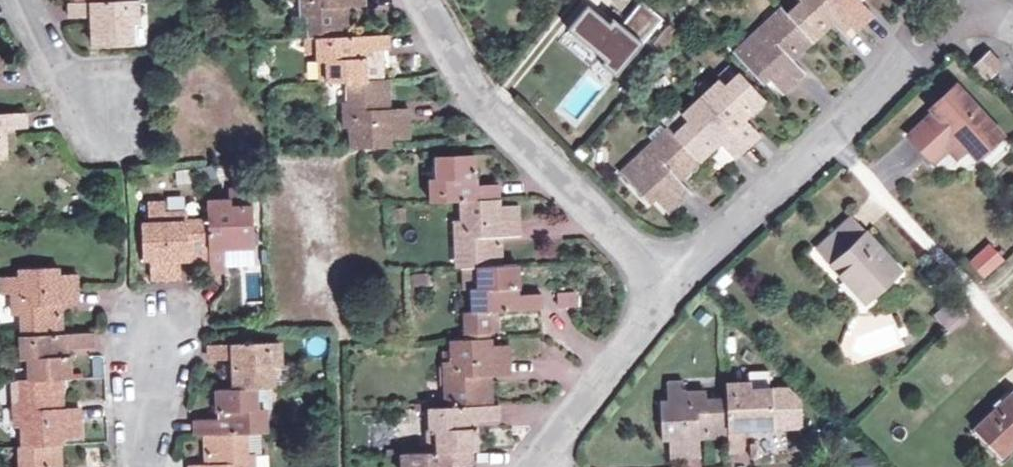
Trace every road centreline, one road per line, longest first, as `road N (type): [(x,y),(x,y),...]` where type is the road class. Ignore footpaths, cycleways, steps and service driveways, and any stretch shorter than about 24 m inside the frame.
road 1 (residential): [(419,0),(465,88),(504,135),(667,284)]
road 2 (residential): [(667,284),(915,55)]
road 3 (residential): [(523,466),(667,284)]
road 4 (residential): [(136,466),(143,329)]
road 5 (residential): [(27,0),(84,118)]

